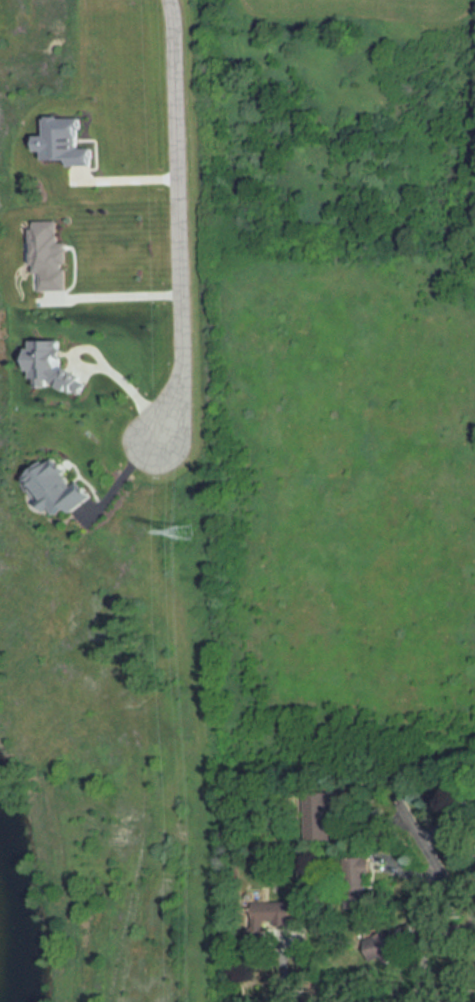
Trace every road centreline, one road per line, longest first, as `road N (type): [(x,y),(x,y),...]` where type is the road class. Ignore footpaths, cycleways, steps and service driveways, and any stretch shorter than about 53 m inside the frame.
road 1 (residential): [(170,0),(185,367),(179,400),(159,436)]
road 2 (residential): [(474,914),(395,793)]

